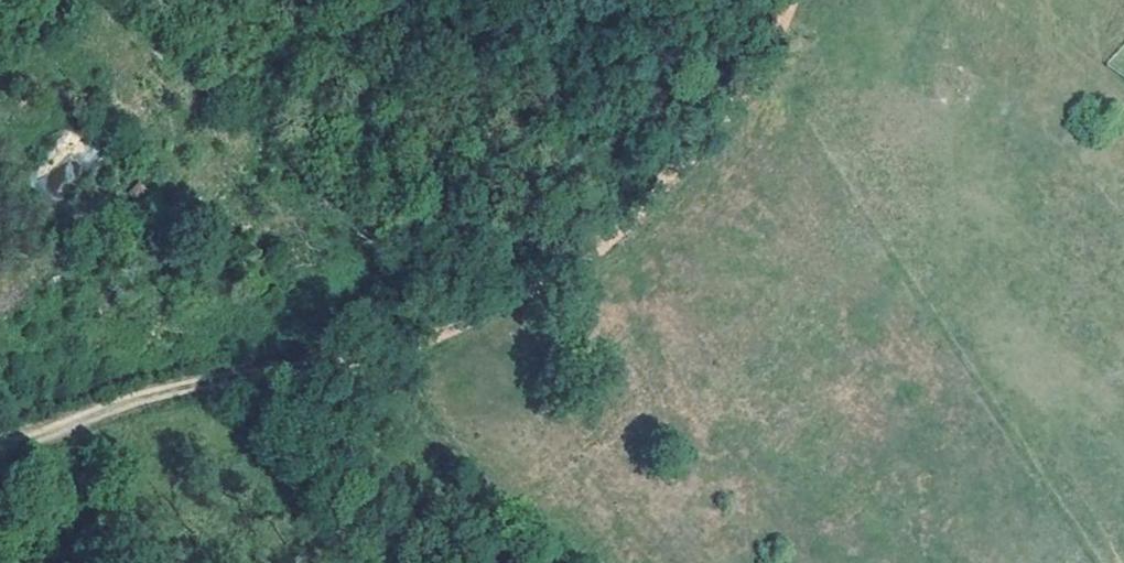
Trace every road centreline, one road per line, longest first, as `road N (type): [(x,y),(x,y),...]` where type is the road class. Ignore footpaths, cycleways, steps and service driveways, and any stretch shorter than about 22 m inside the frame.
road 1 (track): [(794,0),(762,67),(726,117),(606,243),(563,275),(386,342),(0,446)]

